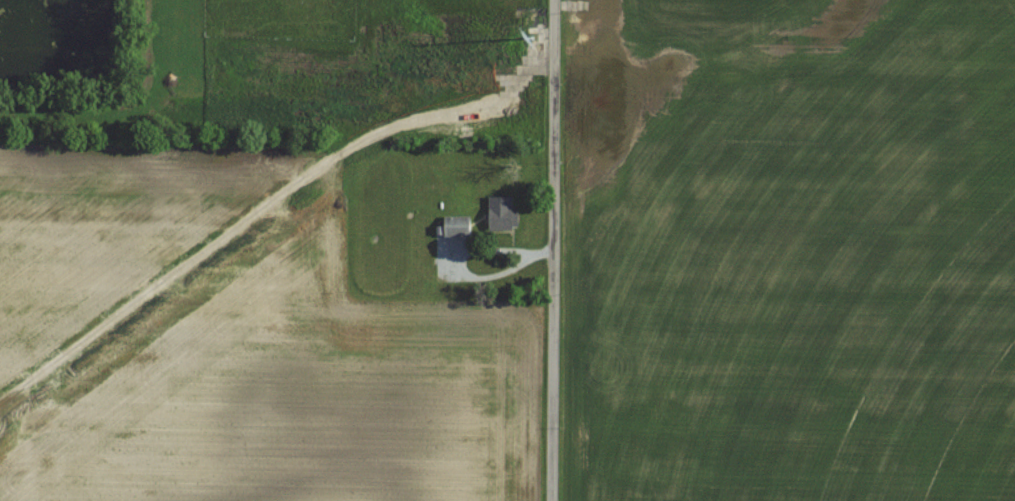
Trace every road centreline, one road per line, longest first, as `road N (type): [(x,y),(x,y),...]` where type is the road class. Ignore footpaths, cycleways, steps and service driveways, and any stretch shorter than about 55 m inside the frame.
road 1 (residential): [(554,0),(552,500)]

